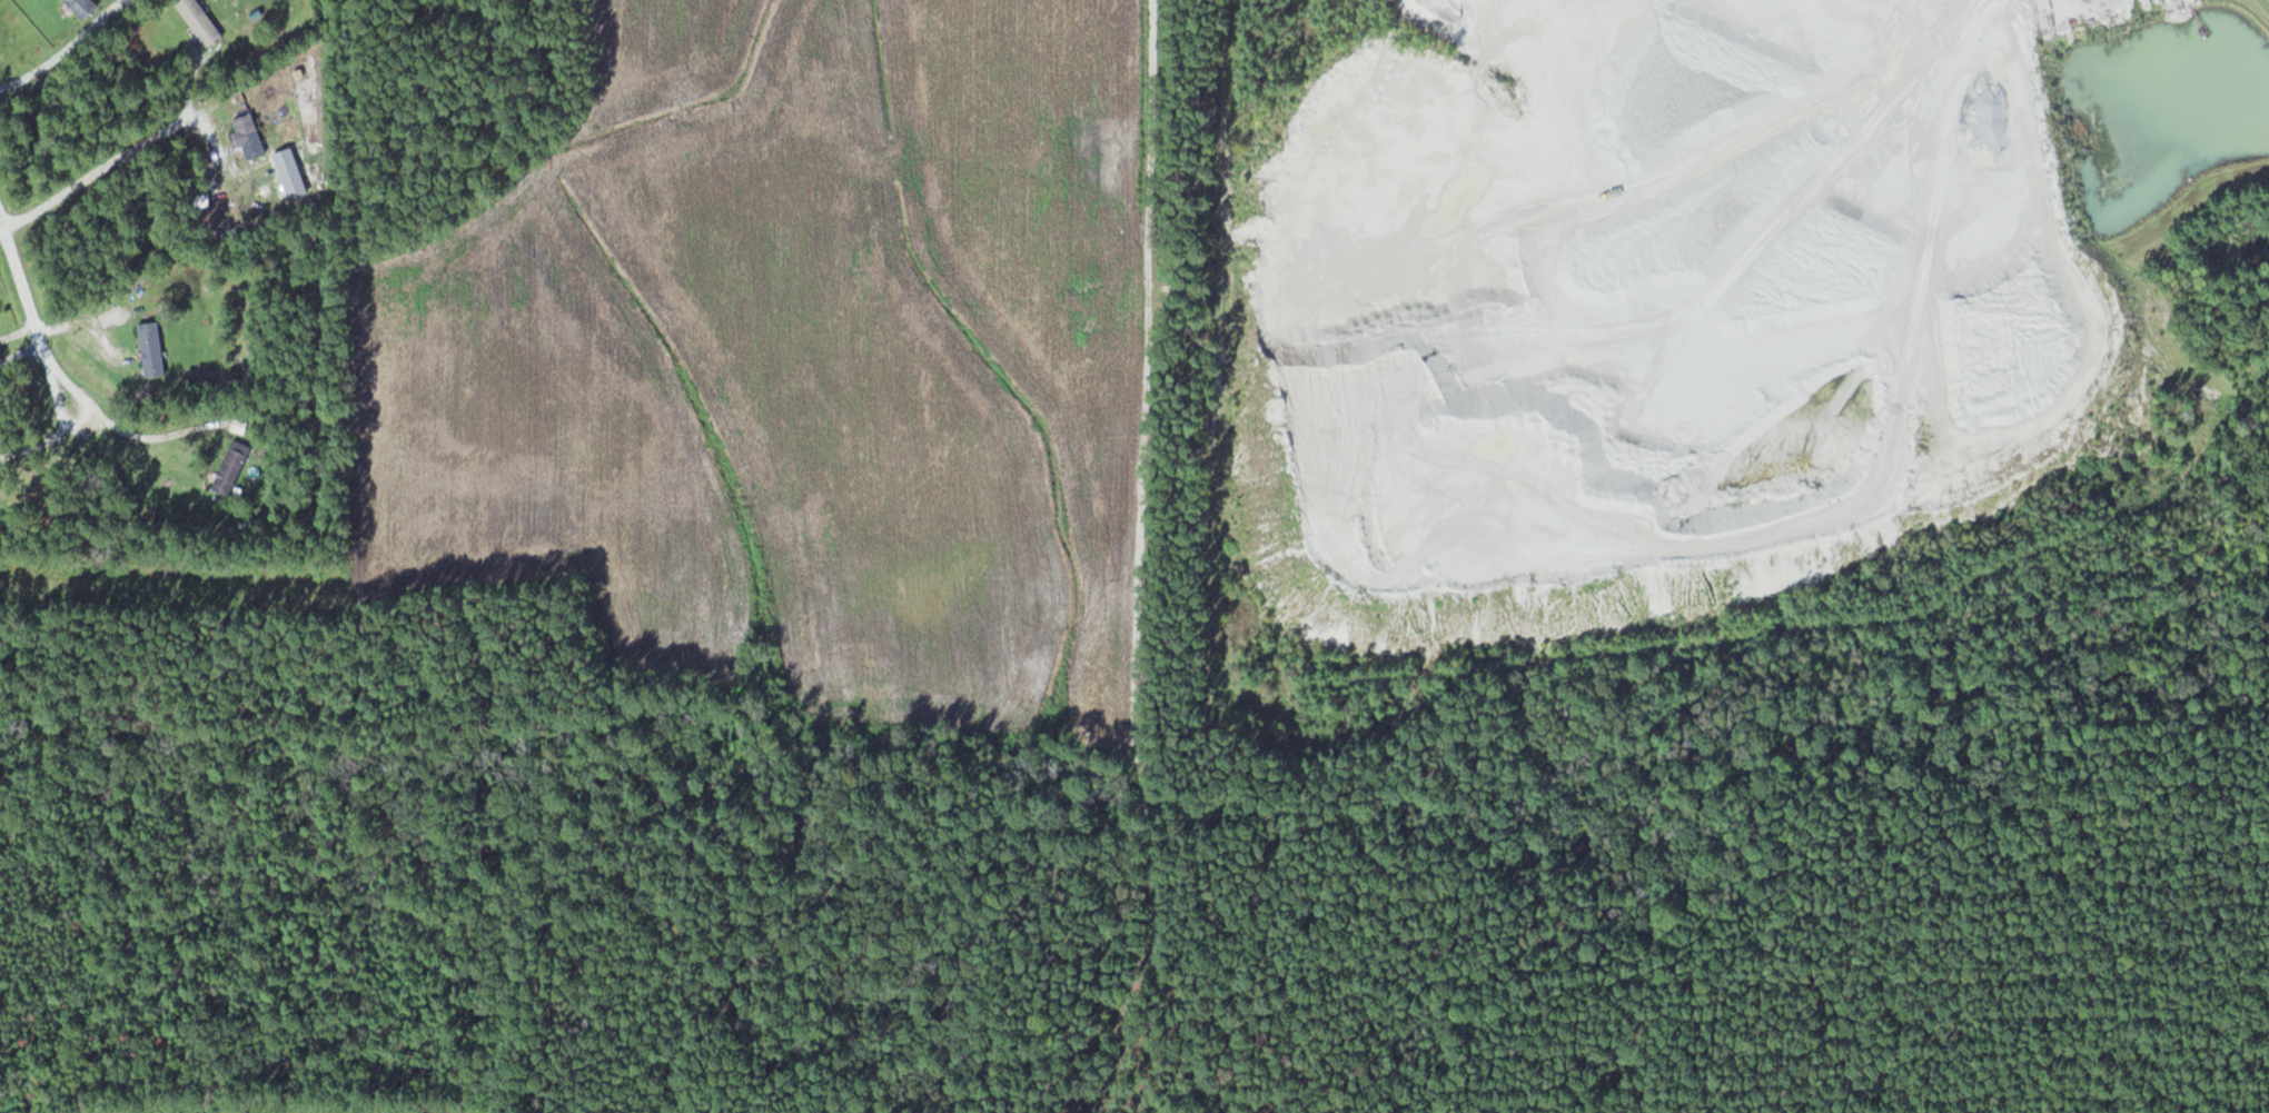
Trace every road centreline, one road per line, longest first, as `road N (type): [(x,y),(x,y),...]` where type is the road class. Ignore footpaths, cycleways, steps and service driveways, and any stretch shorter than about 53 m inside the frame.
road 1 (residential): [(85,416),(42,347),(0,225)]

